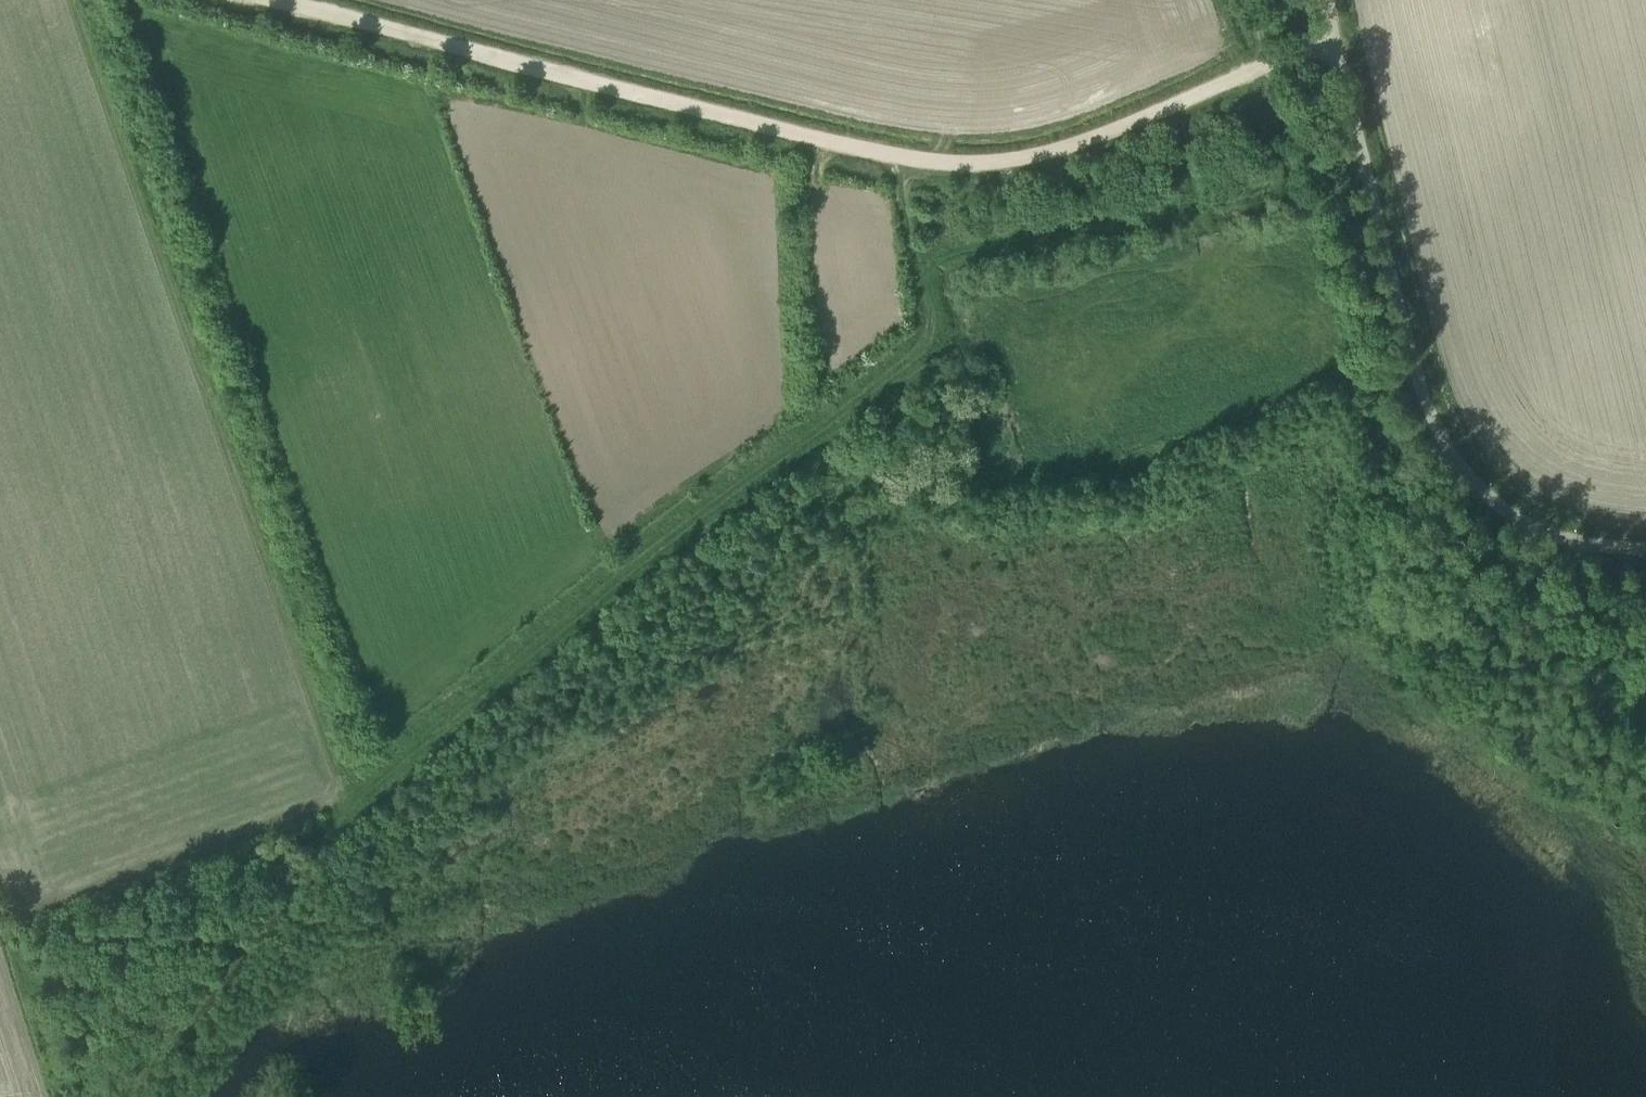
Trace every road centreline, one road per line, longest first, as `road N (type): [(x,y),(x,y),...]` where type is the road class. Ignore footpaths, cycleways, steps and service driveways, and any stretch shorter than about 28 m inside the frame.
road 1 (track): [(1334,42),(1077,146),(1001,165),(897,161),(265,0)]
road 2 (unclassified): [(1324,0),(1394,298),(1436,433),(1495,506),(1586,541),(1645,545)]
road 3 (track): [(1204,239),(1171,108)]

